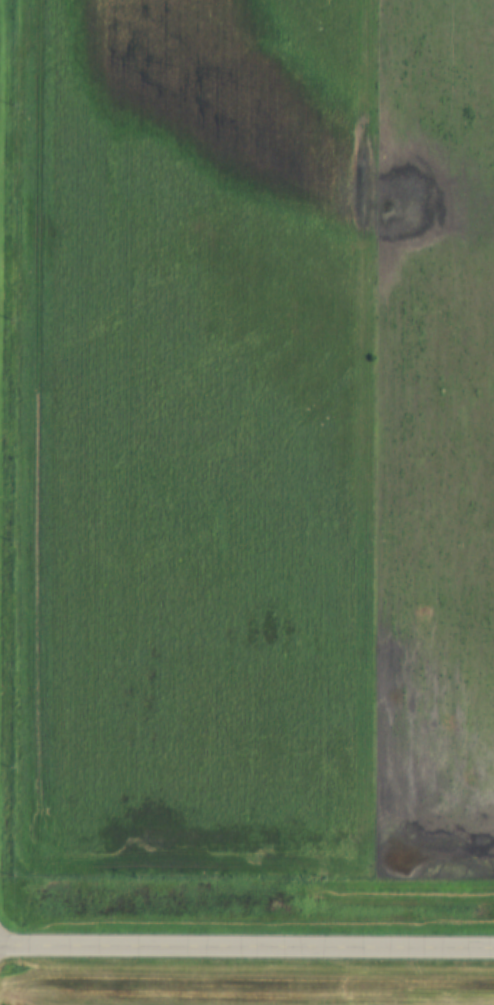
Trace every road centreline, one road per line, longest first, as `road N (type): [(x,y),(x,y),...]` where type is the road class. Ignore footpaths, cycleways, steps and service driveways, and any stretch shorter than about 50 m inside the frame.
road 1 (secondary): [(493,950),(0,948)]

